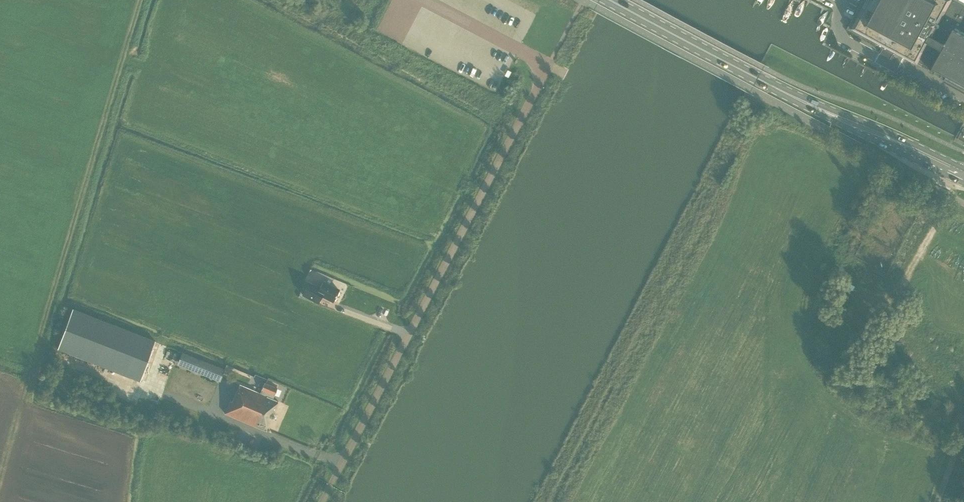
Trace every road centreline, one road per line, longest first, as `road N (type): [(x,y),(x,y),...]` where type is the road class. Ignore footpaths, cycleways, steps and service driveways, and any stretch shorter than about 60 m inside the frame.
road 1 (unclassified): [(322,501),(548,66),(422,0)]
road 2 (primary): [(816,106),(611,0)]
road 3 (primary): [(816,106),(963,182)]
road 4 (primary): [(963,169),(816,106)]

